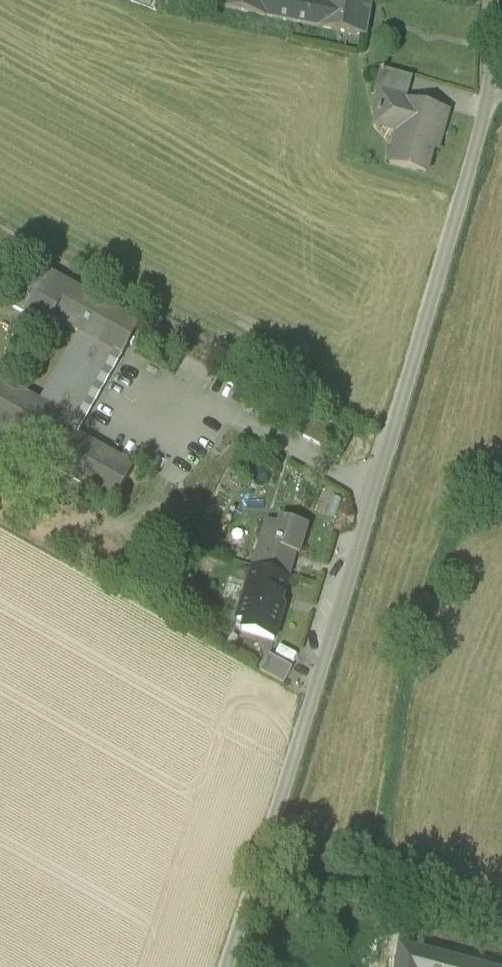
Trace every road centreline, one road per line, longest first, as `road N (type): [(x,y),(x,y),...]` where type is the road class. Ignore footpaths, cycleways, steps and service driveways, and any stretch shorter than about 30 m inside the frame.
road 1 (unclassified): [(483,89),(400,413),(224,966)]

